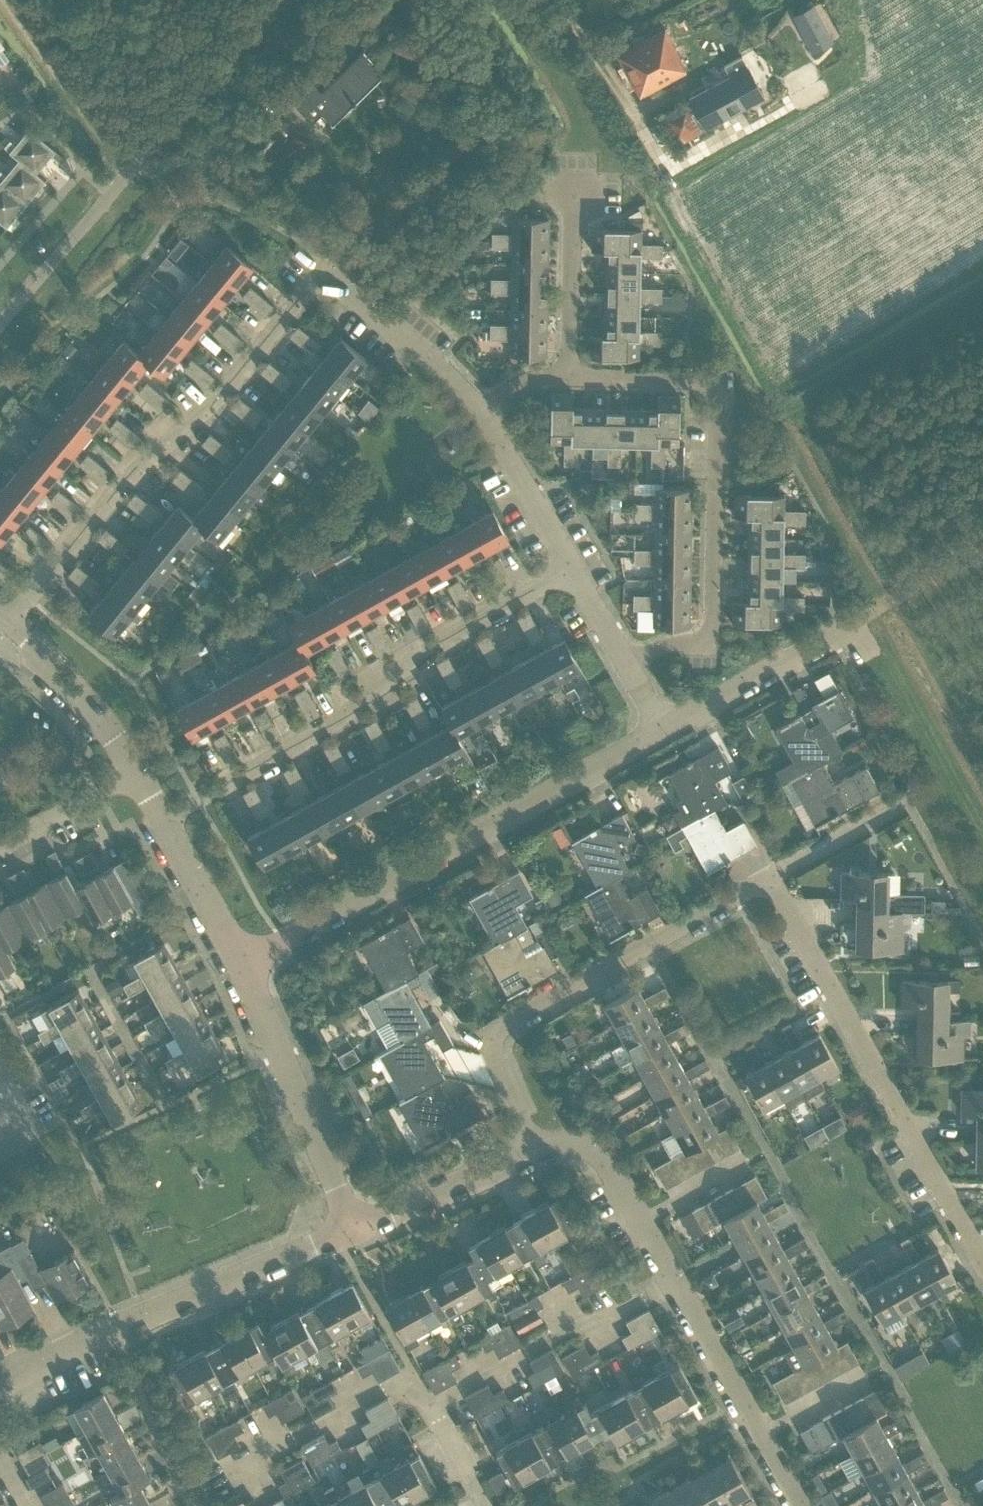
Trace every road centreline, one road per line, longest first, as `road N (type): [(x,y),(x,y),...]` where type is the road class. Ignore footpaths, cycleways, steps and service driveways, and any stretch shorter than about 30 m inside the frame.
road 1 (residential): [(9,624),(143,461),(184,435),(325,284),(490,407)]
road 2 (residential): [(568,376),(716,383),(715,707),(659,733)]
road 3 (residential): [(162,818),(350,710),(420,655),(570,563)]
road 4 (residential): [(240,969),(659,733)]
road 5 (residential): [(982,1268),(770,883)]
road 6 (residential): [(0,325),(290,0)]
road 7 (residential): [(534,1148),(498,1073),(507,1031),(770,883)]
road 8 (residential): [(0,1387),(355,1229)]
road 9 (residential): [(355,1229),(240,969)]
road 10 (residential): [(429,1409),(669,1282)]
road 11 (residential): [(192,1496),(377,1391),(405,1390),(429,1409)]
road 12 (residential): [(546,186),(578,187),(568,376)]
road 13 (residential): [(355,1229),(534,1148)]
road 14 (residential): [(139,771),(9,624)]
road 15 (residential): [(659,733),(570,563)]
road 16 (track): [(658,155),(561,0)]
road 17 (residential): [(570,563),(490,407)]
road 18 (residential): [(755,1434),(669,1282)]
road 19 (residential): [(240,969),(162,818)]
road 20 (residential): [(0,846),(139,771)]
road 21 (residential): [(637,1223),(598,1155),(566,1140),(534,1148)]
road 22 (residential): [(755,1434),(869,1372)]

